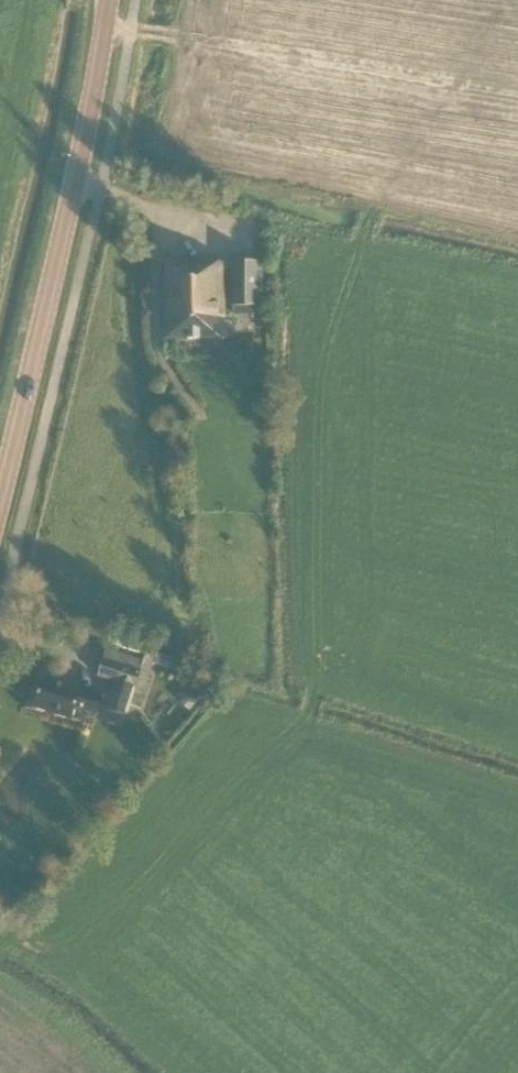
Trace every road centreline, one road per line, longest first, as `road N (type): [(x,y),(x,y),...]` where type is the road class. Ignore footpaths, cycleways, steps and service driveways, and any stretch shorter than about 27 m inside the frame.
road 1 (secondary): [(0,522),(56,304),(115,0)]

